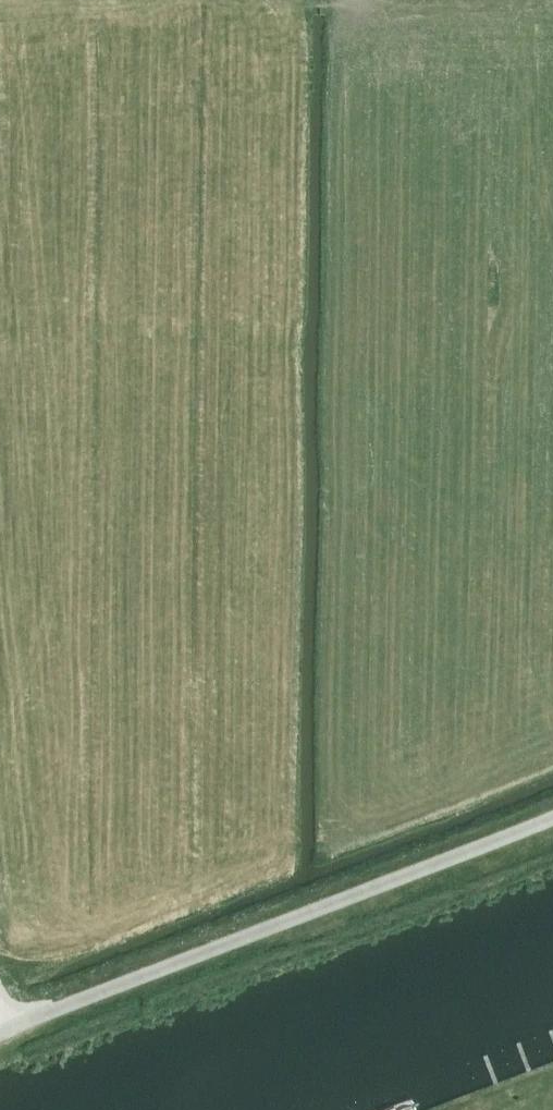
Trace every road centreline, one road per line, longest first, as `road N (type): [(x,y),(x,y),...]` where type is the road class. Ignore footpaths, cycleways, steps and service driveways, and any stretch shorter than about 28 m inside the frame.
road 1 (unclassified): [(0,1031),(552,819)]

